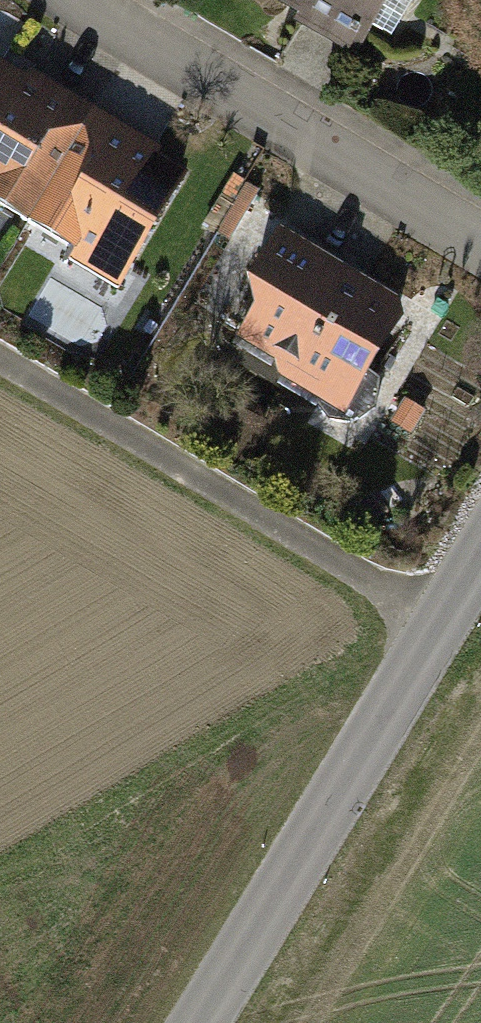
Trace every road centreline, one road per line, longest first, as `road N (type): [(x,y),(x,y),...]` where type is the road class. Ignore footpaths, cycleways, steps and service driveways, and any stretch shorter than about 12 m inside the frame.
road 1 (tertiary): [(196,1022),(480,549)]
road 2 (track): [(435,623),(0,362)]
road 3 (residential): [(92,0),(480,238)]

